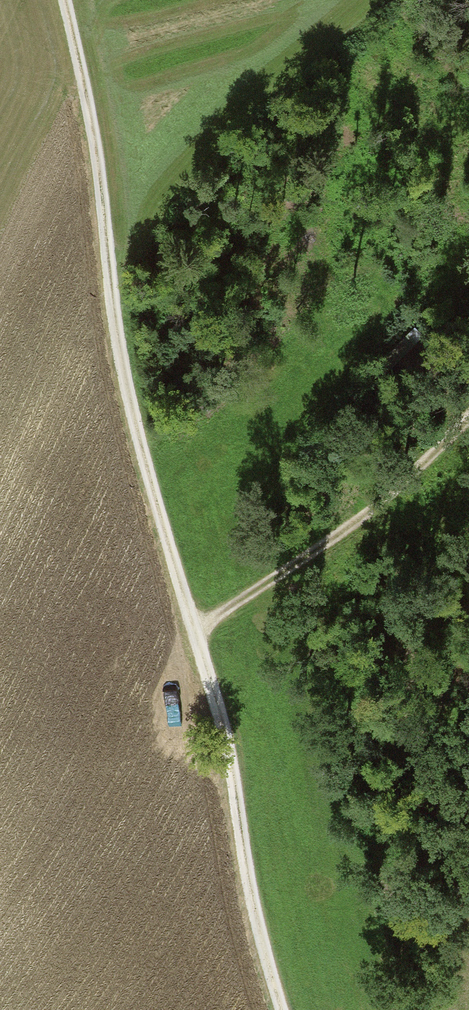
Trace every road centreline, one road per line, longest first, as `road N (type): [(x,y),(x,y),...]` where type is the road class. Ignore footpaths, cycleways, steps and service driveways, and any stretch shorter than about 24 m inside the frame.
road 1 (unclassified): [(278,1009),(112,328),(91,116),(61,0)]
road 2 (track): [(191,632),(329,543),(468,415)]

